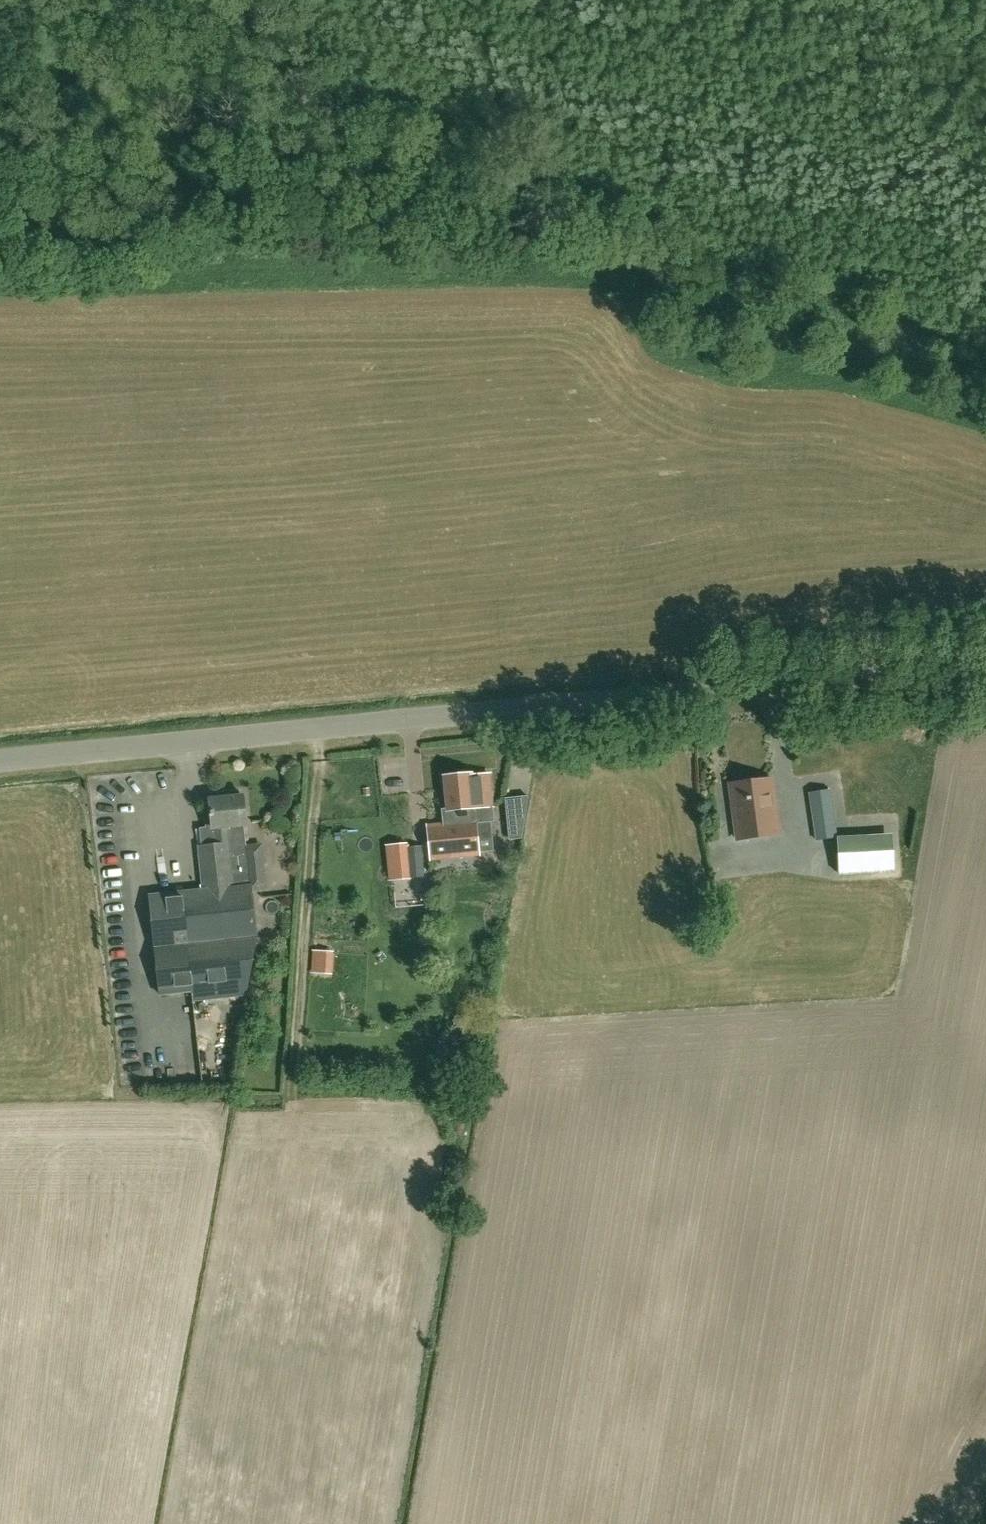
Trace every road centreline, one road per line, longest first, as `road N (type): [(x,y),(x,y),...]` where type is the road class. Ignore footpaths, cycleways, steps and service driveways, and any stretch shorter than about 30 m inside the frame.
road 1 (unclassified): [(0,761),(985,663)]

